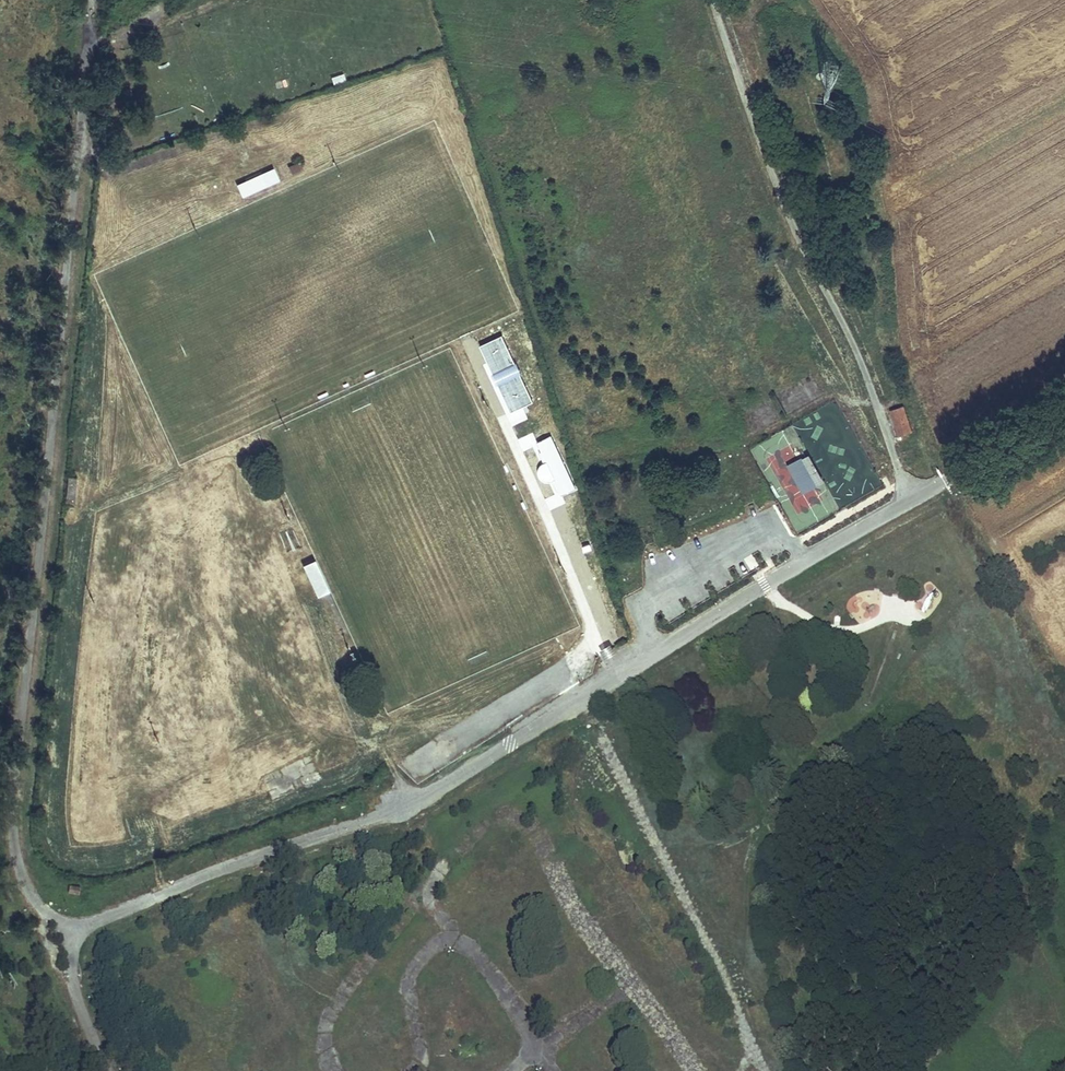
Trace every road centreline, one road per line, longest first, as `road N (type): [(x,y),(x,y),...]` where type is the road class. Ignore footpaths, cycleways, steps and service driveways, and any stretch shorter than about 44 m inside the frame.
road 1 (unclassified): [(1064,407),(412,806),(260,853),(71,932)]
road 2 (unclassified): [(71,932),(23,884),(15,825),(90,17)]
road 3 (unclassified): [(71,932),(76,983),(110,1070)]

